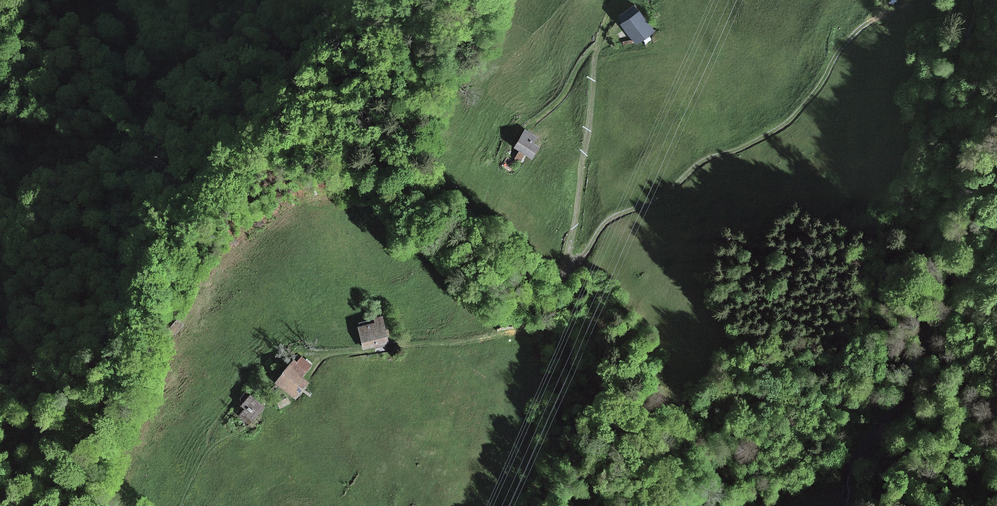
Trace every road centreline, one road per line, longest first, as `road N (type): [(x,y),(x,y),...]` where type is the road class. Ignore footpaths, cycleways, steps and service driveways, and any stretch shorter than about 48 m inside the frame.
road 1 (track): [(597,47),(570,253),(563,453),(550,505)]
road 2 (tertiary): [(996,219),(852,472),(846,505)]

